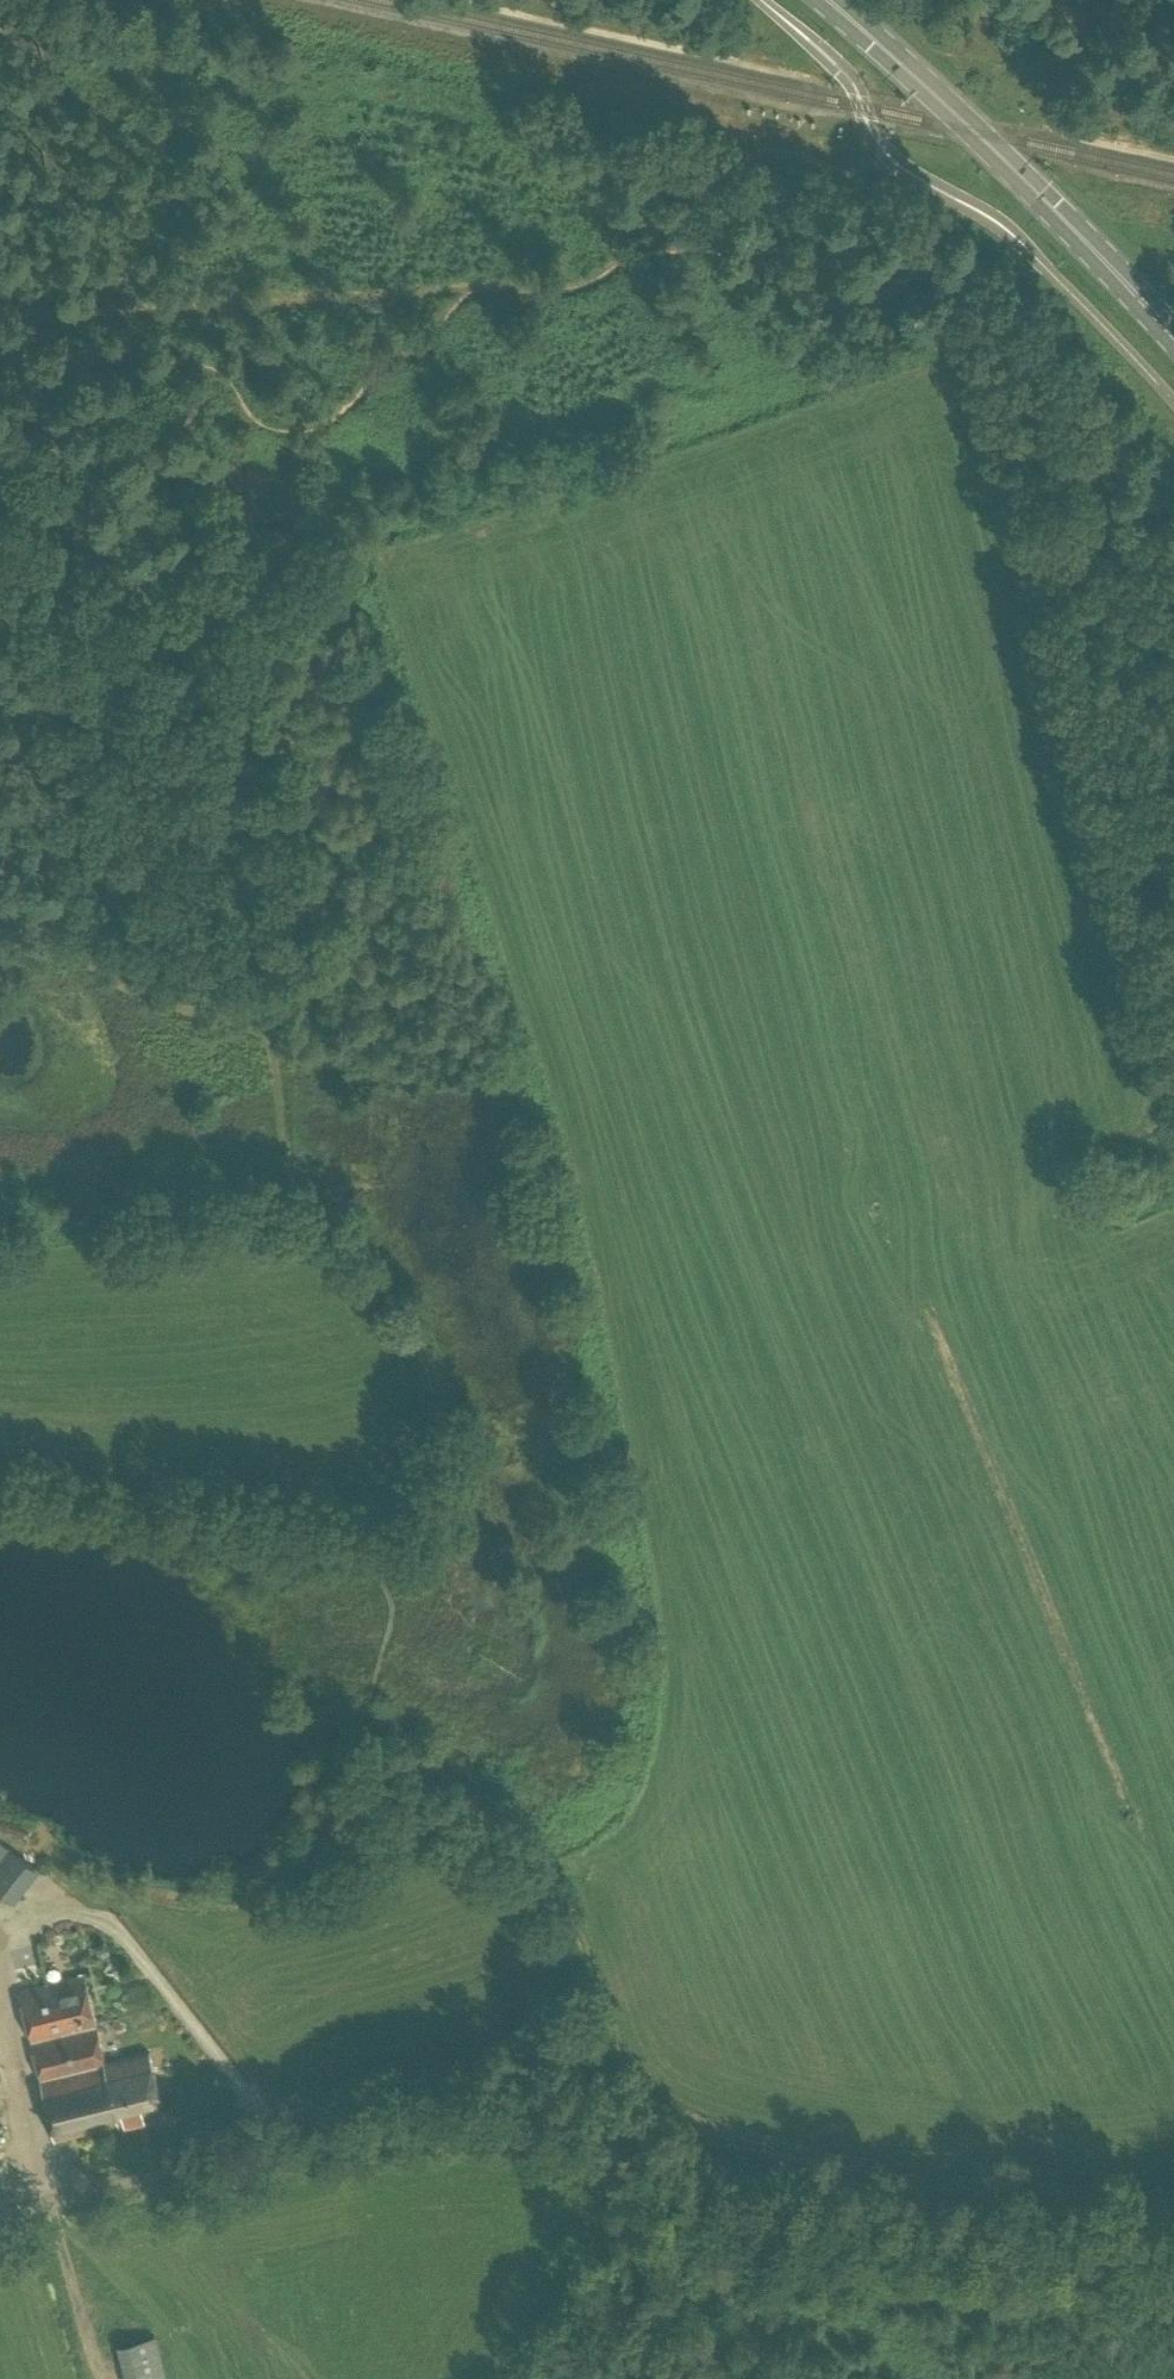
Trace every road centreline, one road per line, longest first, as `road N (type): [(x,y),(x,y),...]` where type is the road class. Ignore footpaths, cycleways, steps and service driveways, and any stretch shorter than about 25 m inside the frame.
road 1 (unclassified): [(0,2218),(360,2130),(442,2118),(501,2123),(681,2189),(832,2219),(998,2232),(1173,2232)]
road 2 (primary): [(1173,336),(974,130),(828,0)]
road 3 (track): [(809,41),(854,22),(966,45),(1042,91),(1173,121)]

